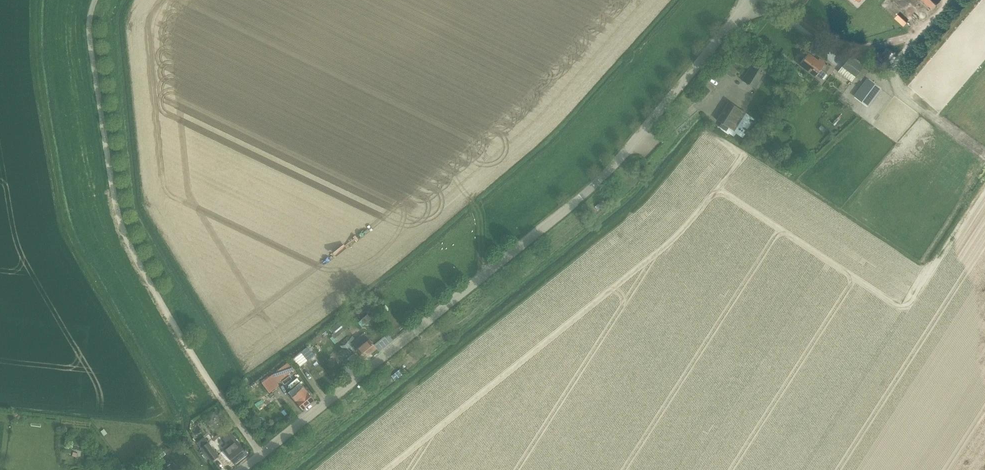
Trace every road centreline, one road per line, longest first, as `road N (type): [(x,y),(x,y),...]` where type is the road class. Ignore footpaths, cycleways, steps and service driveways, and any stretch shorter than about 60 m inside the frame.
road 1 (unclassified): [(243,469),(586,194),(739,12)]

